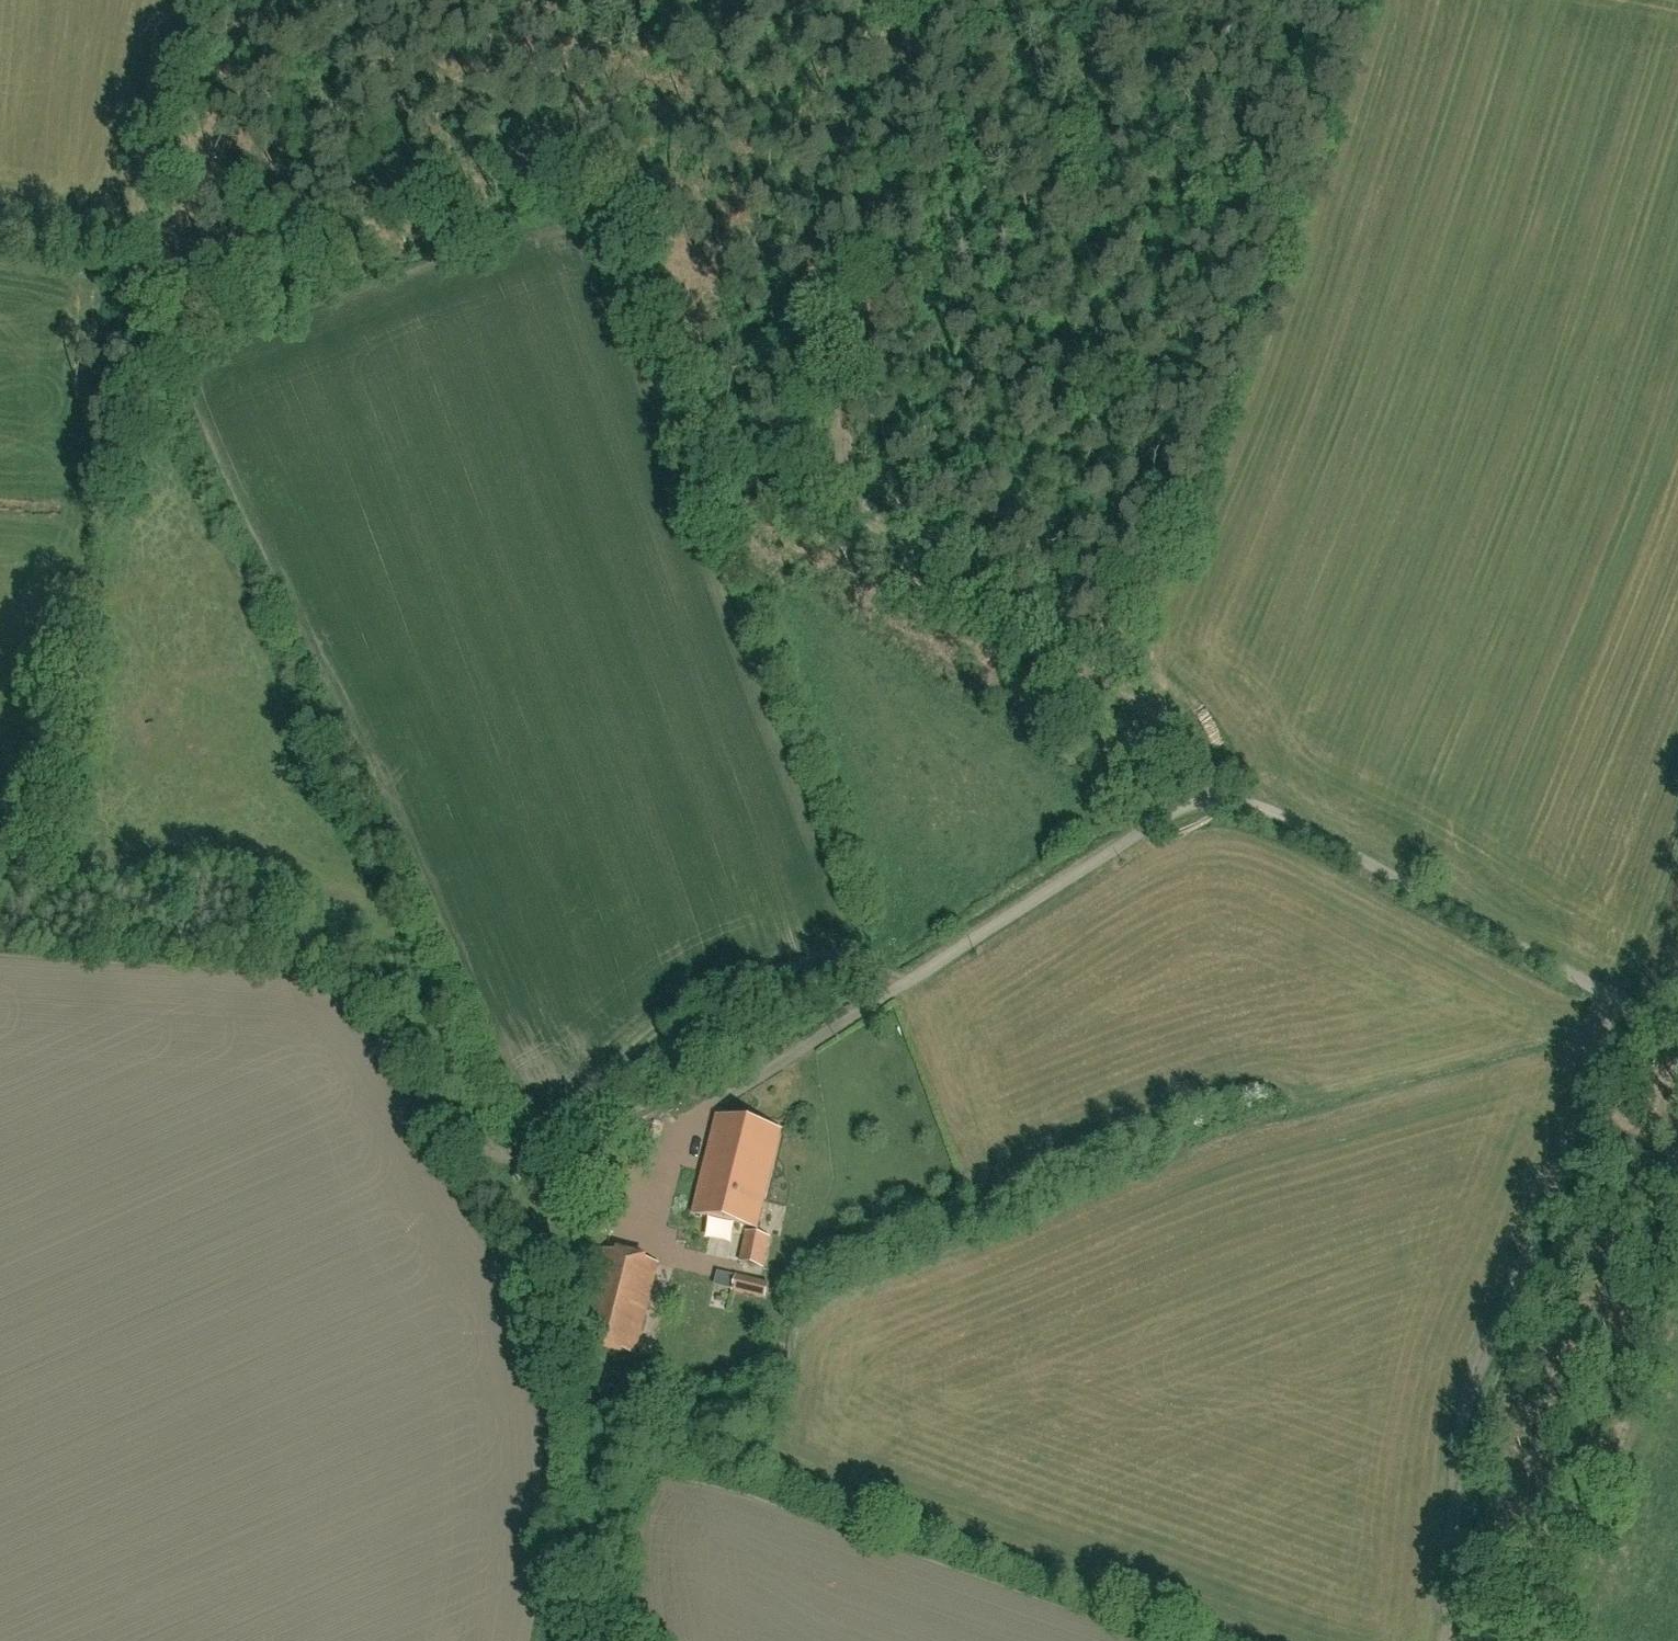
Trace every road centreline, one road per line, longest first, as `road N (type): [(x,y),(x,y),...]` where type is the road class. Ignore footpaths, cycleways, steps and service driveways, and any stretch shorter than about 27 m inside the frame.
road 1 (residential): [(1677,1035),(1260,806),(1210,797),(736,1096)]
road 2 (track): [(1210,797),(1183,752),(1066,656),(840,491),(828,467),(887,242),(929,0)]

